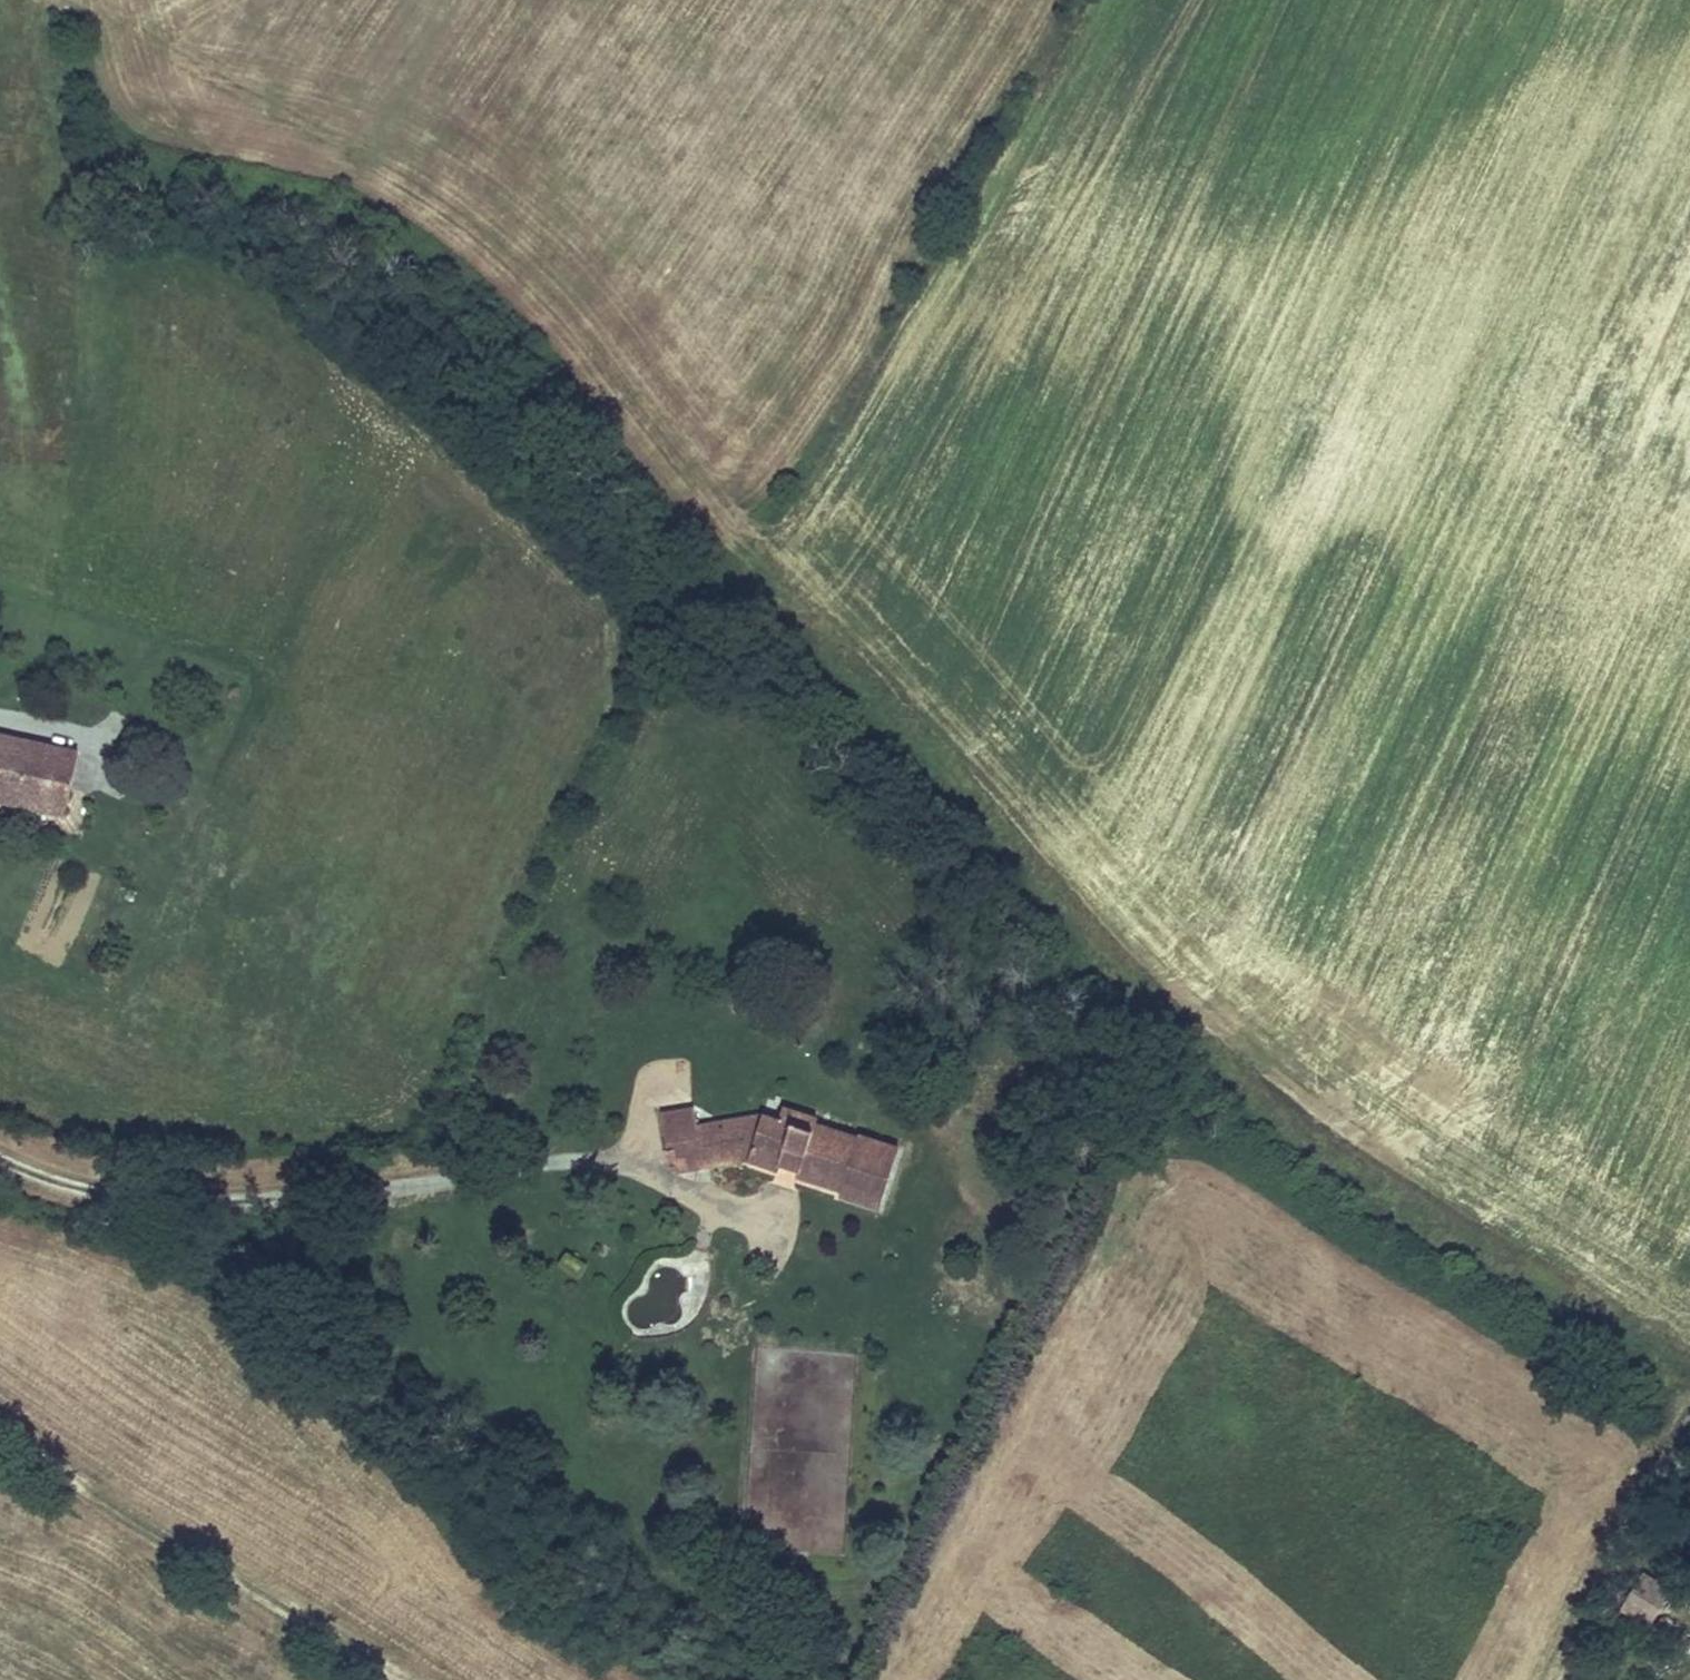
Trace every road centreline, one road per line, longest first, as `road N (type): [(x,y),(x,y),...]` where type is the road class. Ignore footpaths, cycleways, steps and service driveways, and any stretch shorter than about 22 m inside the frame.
road 1 (track): [(0,1440),(396,1679)]

